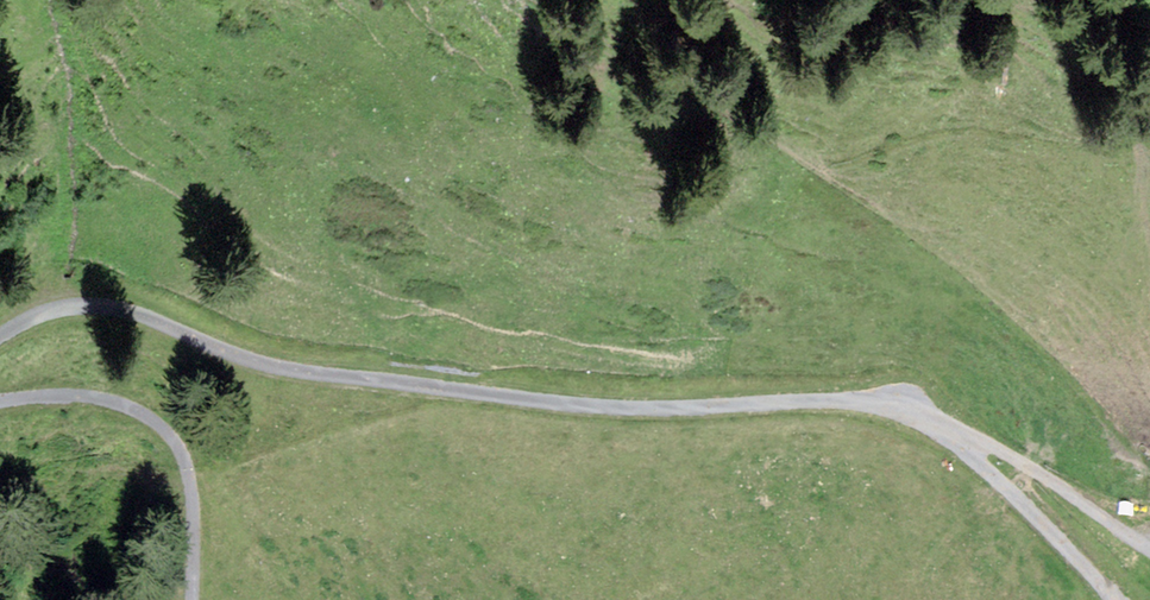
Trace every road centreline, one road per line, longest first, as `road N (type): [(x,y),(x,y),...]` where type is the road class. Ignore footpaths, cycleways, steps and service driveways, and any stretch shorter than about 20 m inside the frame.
road 1 (unclassified): [(0,337),(32,317),(96,305),(274,367),(619,407),(826,401),(890,410),(966,447),(1116,599)]
road 2 (unclassified): [(0,403),(102,400),(162,429),(191,495),(192,599)]
road 3 (track): [(1149,551),(1017,459),(966,447)]

